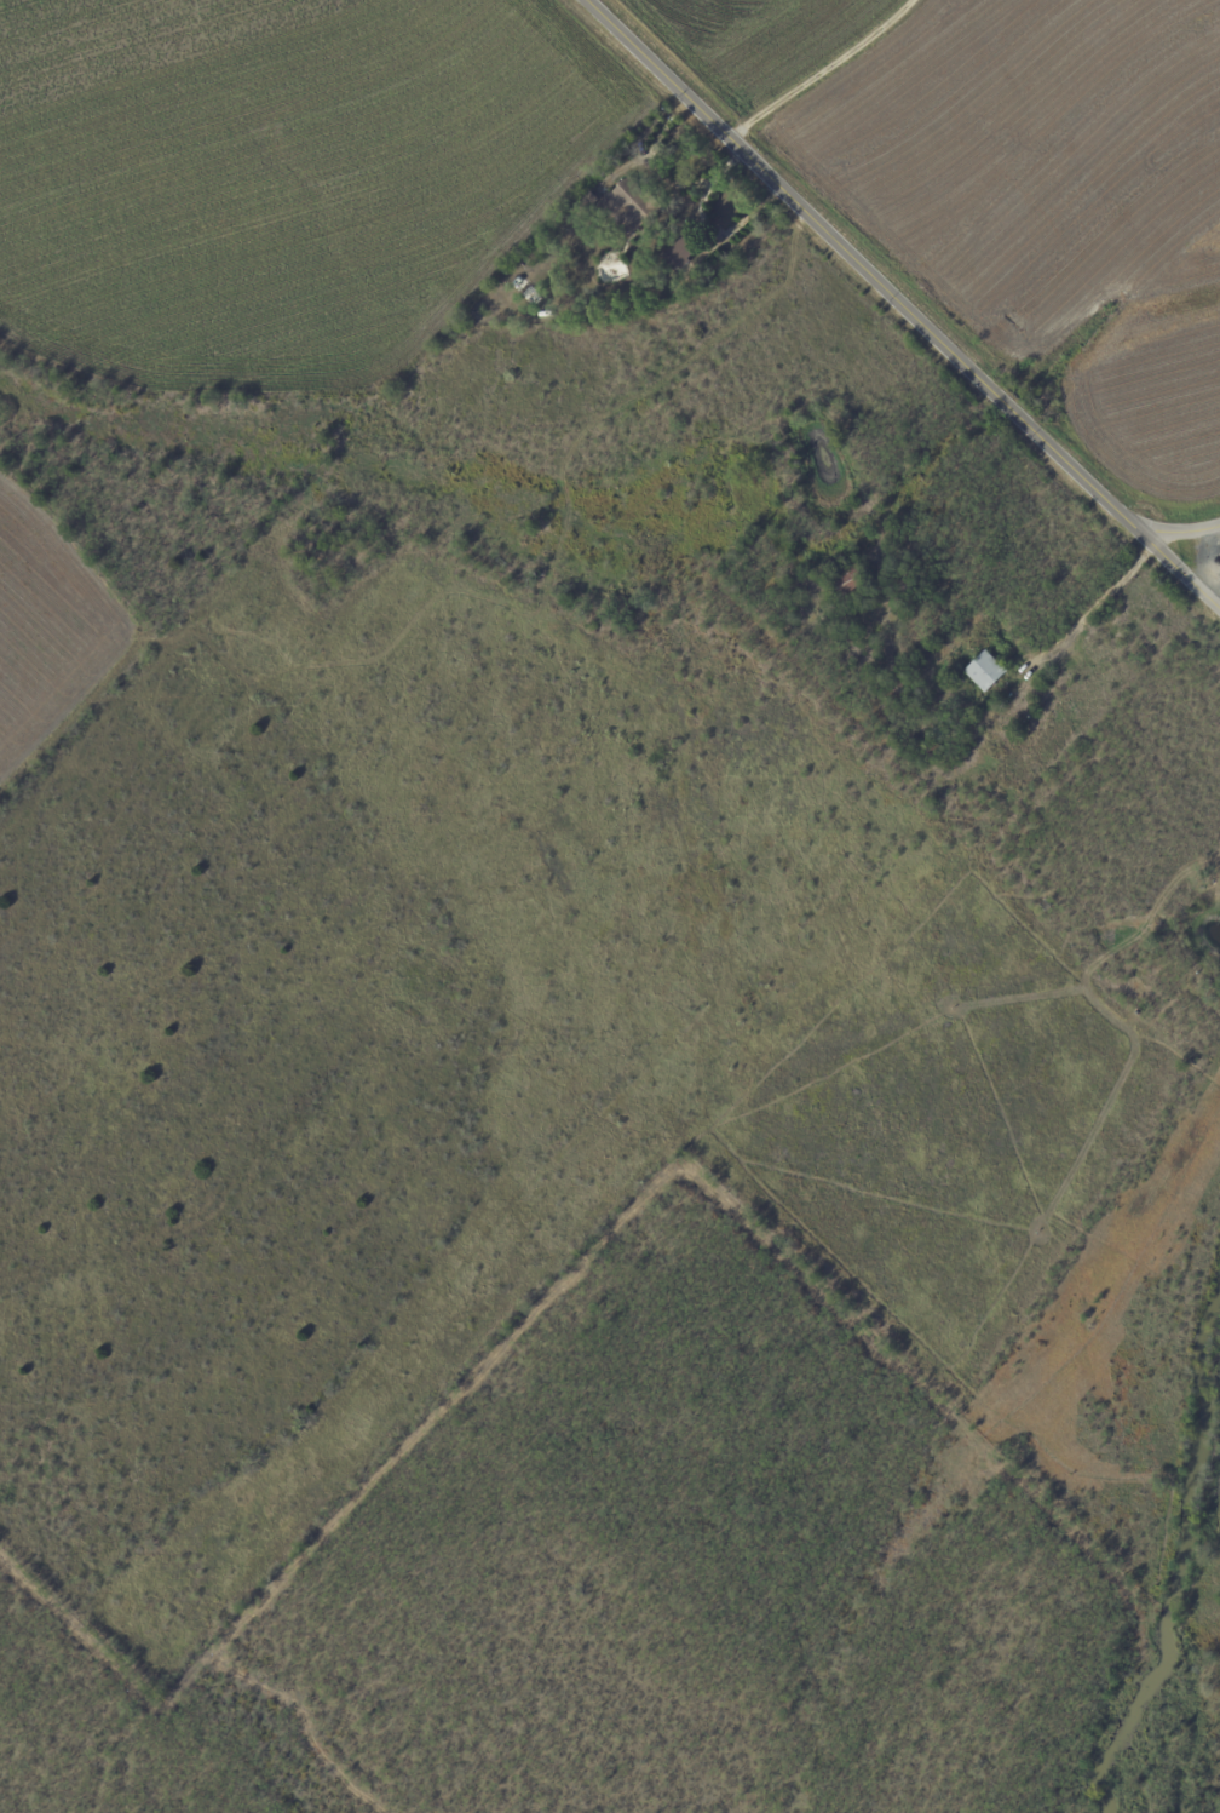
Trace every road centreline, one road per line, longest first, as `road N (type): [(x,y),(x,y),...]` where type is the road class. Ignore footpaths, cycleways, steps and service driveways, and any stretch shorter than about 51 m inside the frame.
road 1 (residential): [(567,0),(1219,607)]

